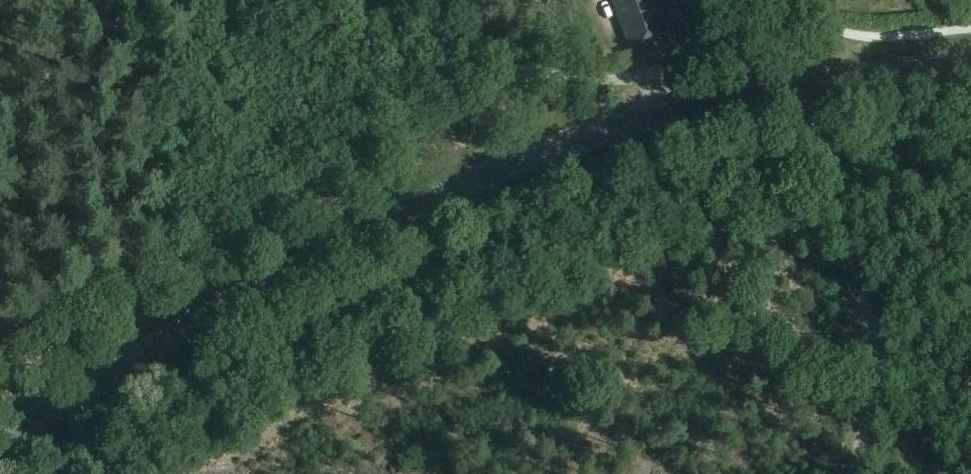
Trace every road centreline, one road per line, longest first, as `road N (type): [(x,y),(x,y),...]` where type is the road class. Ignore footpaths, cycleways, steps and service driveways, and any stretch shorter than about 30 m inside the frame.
road 1 (primary): [(0,444),(271,281),(423,203),(563,146),(803,86)]
road 2 (track): [(819,140),(595,207),(395,281),(218,362),(34,473)]
road 3 (unclassified): [(858,473),(876,385),(873,329),(803,86)]
road 4 (track): [(297,0),(540,76)]
road 5 (primary): [(803,86),(970,63)]

